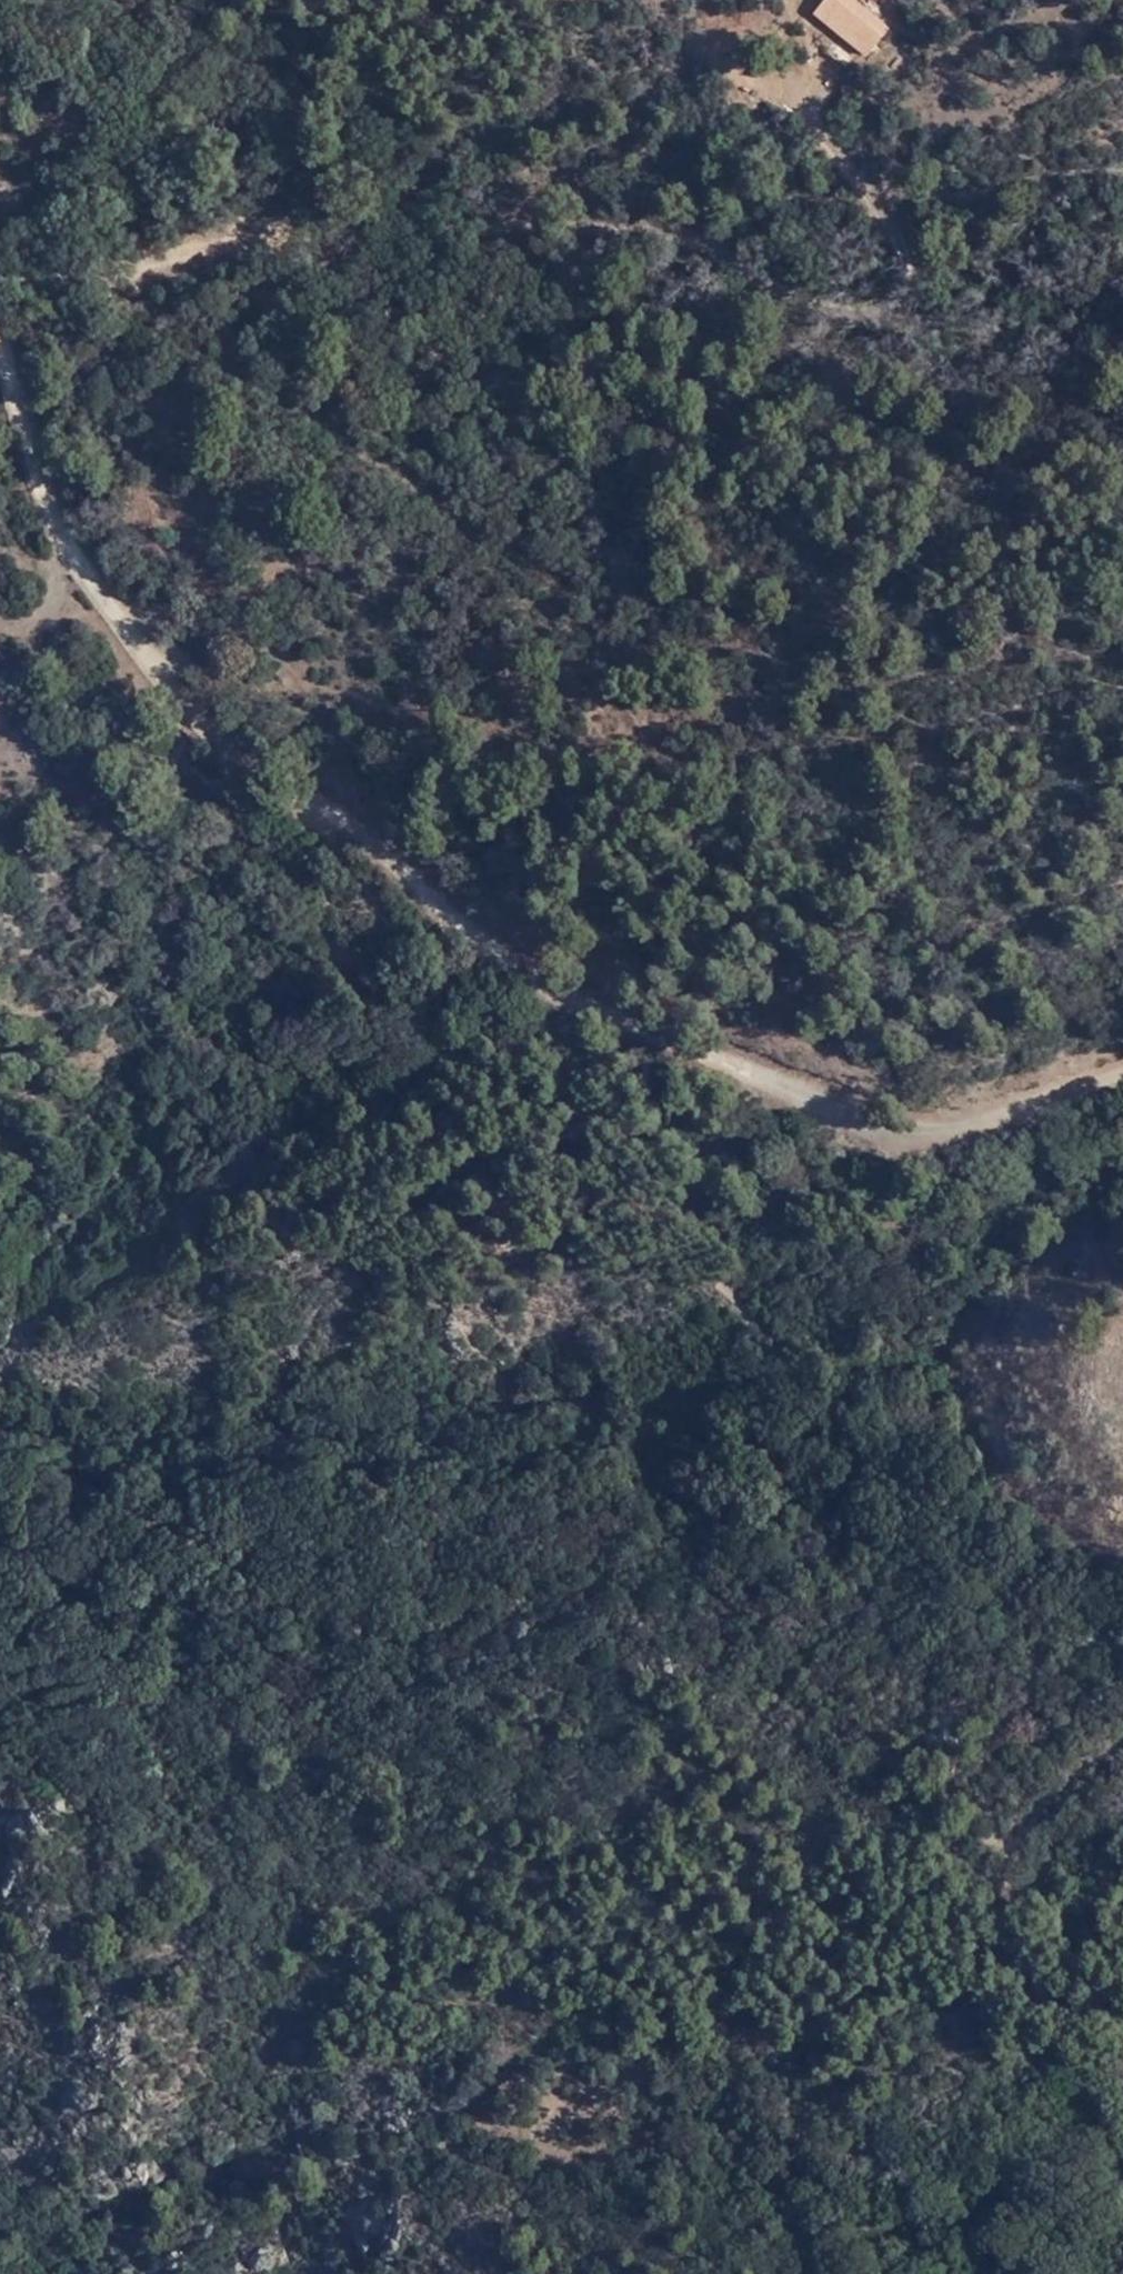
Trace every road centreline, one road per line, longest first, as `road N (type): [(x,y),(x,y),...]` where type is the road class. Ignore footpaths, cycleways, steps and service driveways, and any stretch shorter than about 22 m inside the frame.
road 1 (track): [(100,588),(196,708),(457,925),(666,1033),(890,1133),(1122,1066)]
road 2 (residential): [(0,319),(35,448),(100,588)]

